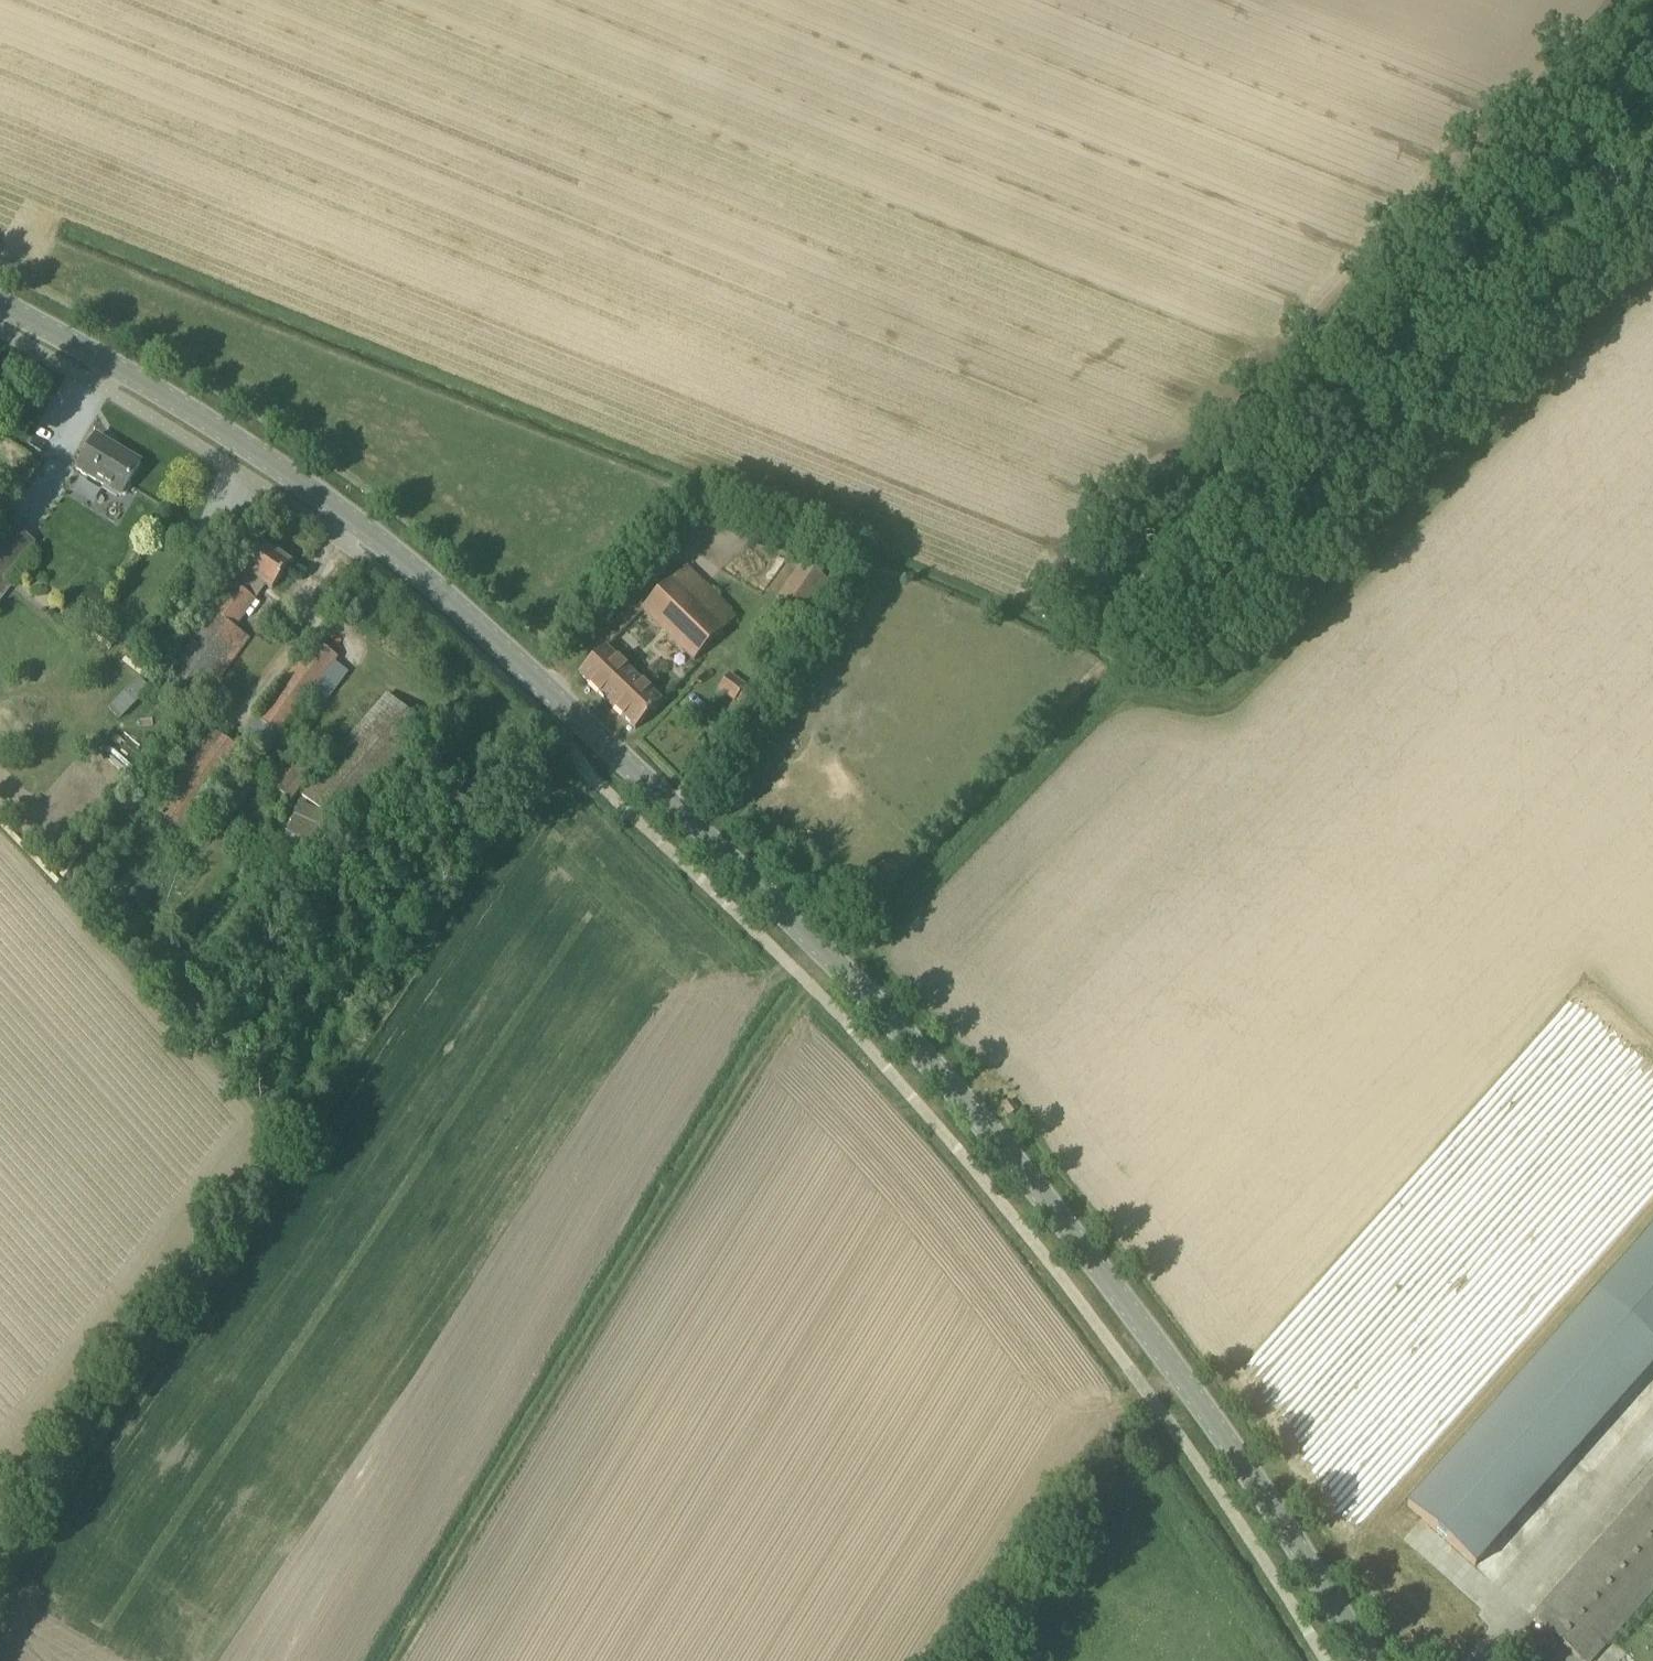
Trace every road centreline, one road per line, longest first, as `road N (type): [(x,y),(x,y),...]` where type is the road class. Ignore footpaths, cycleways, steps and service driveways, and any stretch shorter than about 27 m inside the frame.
road 1 (tertiary): [(1381,1660),(1288,1509),(1145,1304),(956,1074),(838,947),(376,533),(196,413),(0,302)]

